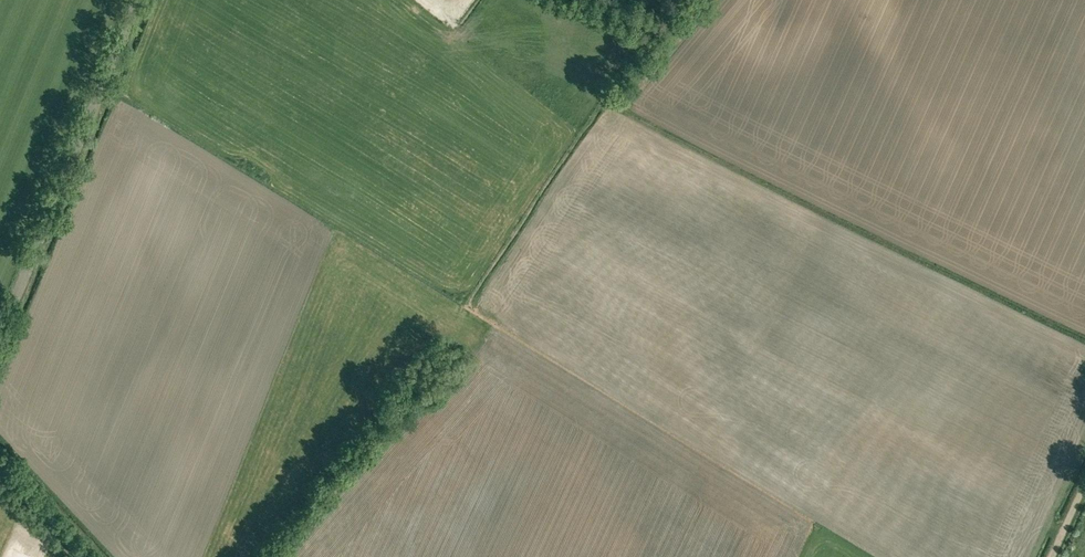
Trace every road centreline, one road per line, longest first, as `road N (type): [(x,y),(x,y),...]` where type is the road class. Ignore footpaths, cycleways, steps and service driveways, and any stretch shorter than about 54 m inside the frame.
road 1 (tertiary): [(0,334),(138,0)]
road 2 (track): [(618,104),(702,0)]
road 3 (unclassified): [(87,556),(0,463)]

